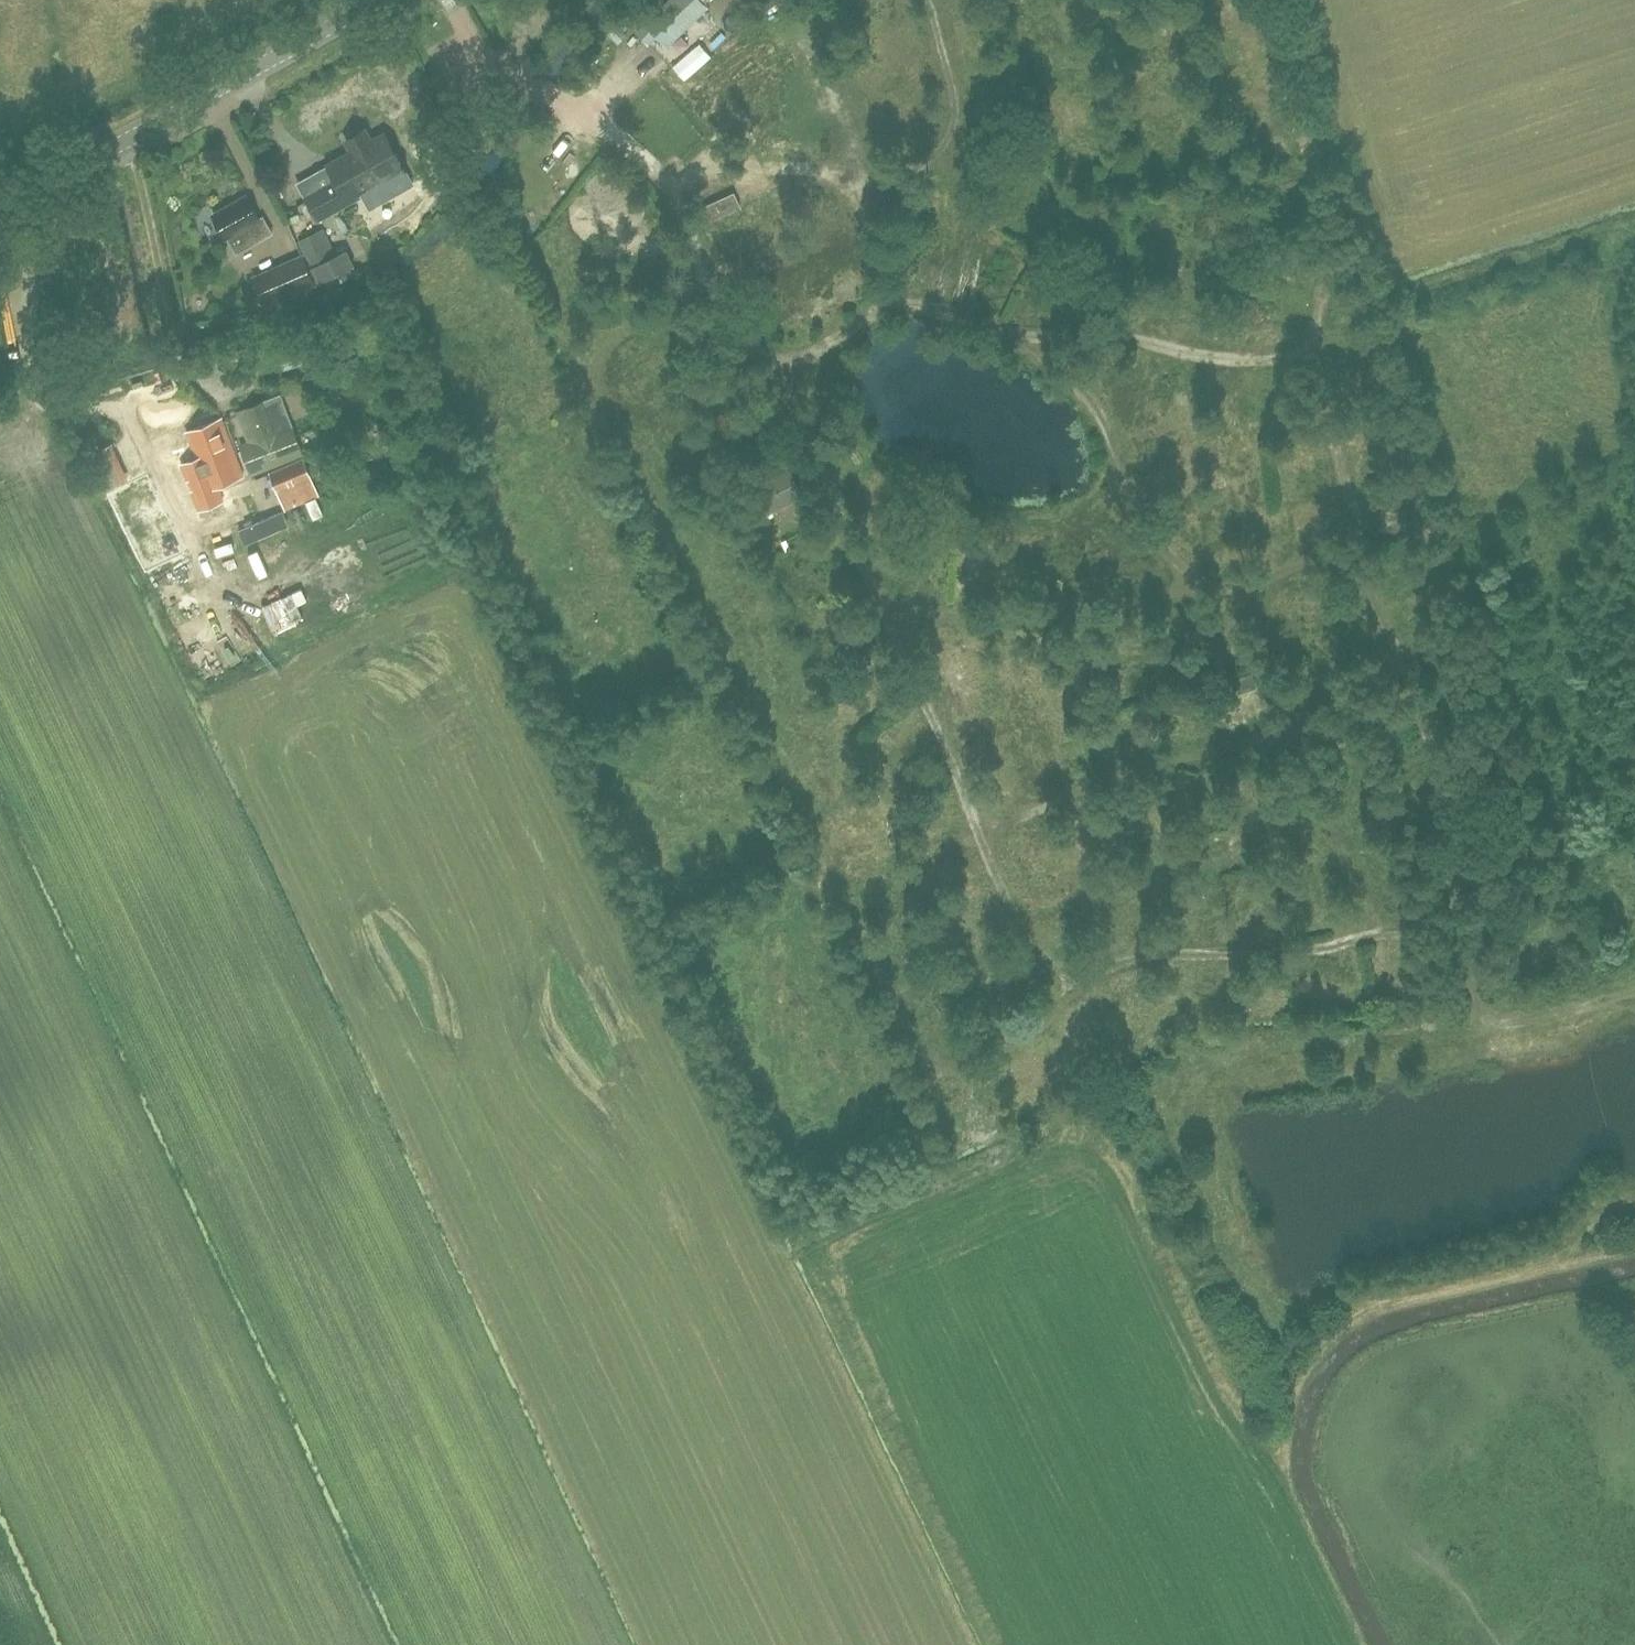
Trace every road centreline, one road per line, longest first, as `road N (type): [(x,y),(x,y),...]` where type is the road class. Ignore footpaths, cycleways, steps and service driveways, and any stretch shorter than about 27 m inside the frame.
road 1 (tertiary): [(0,212),(381,0)]

